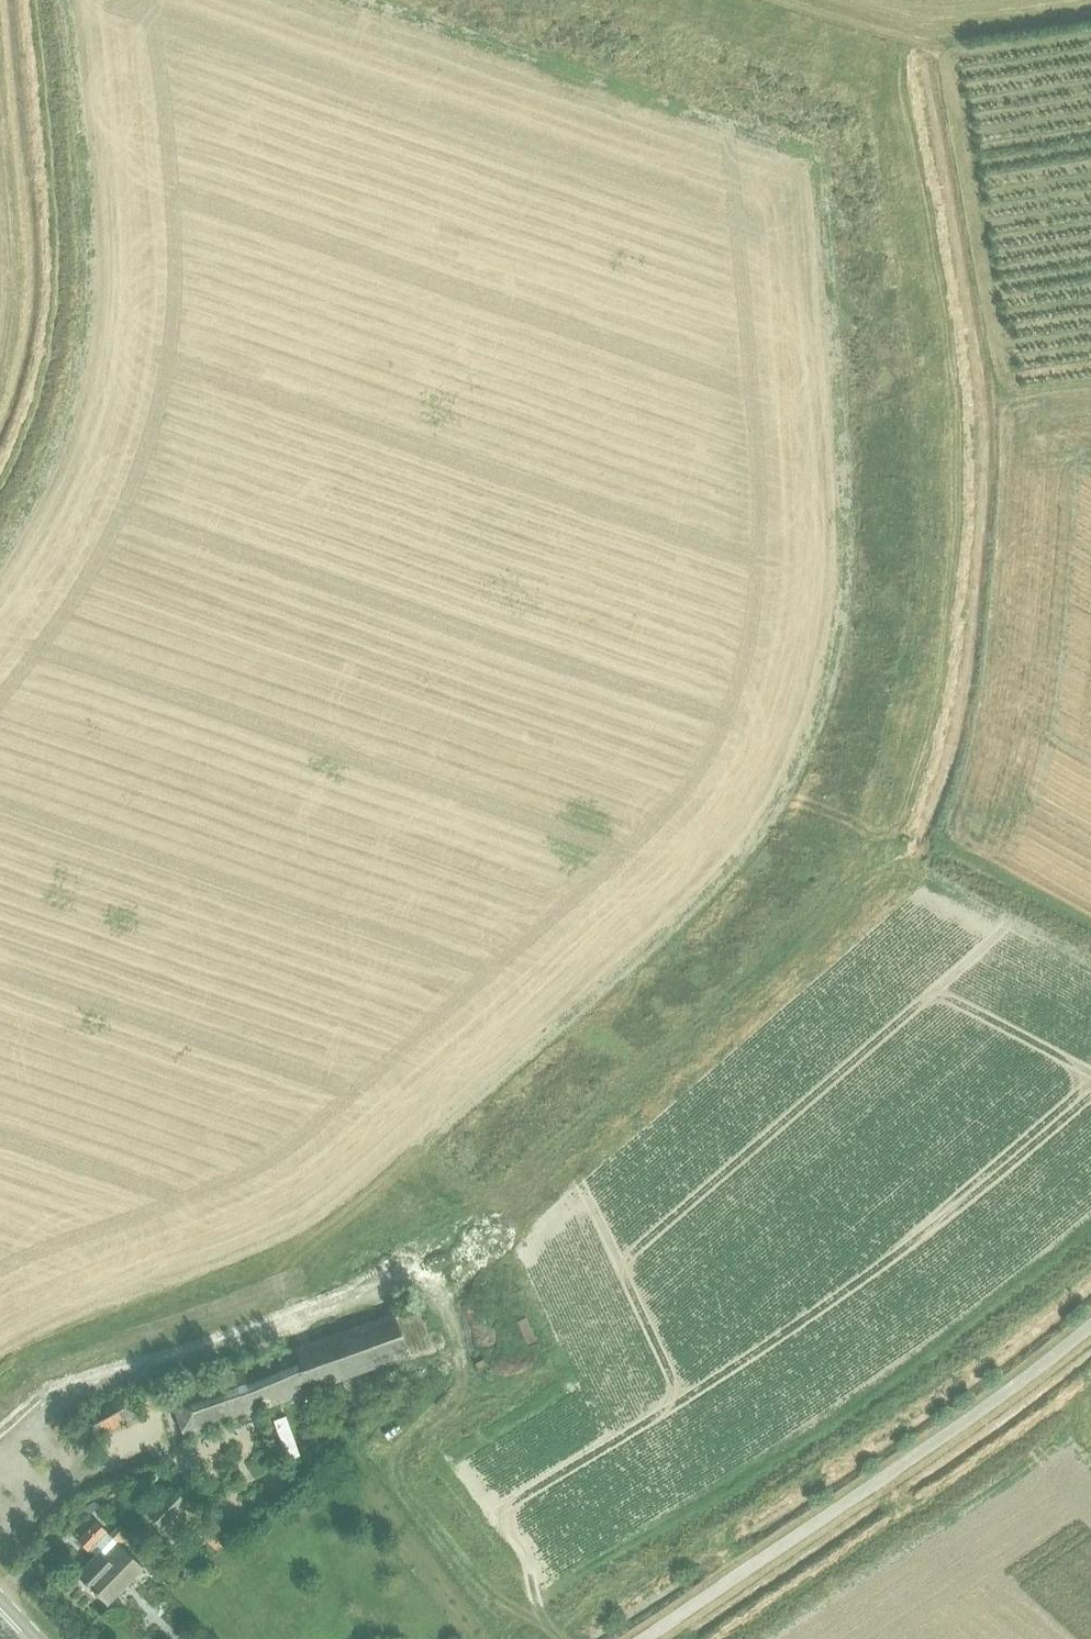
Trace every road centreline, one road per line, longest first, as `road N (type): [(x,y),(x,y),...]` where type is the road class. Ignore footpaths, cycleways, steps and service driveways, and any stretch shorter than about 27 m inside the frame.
road 1 (unclassified): [(643,1638),(1003,1395),(1090,1324)]

